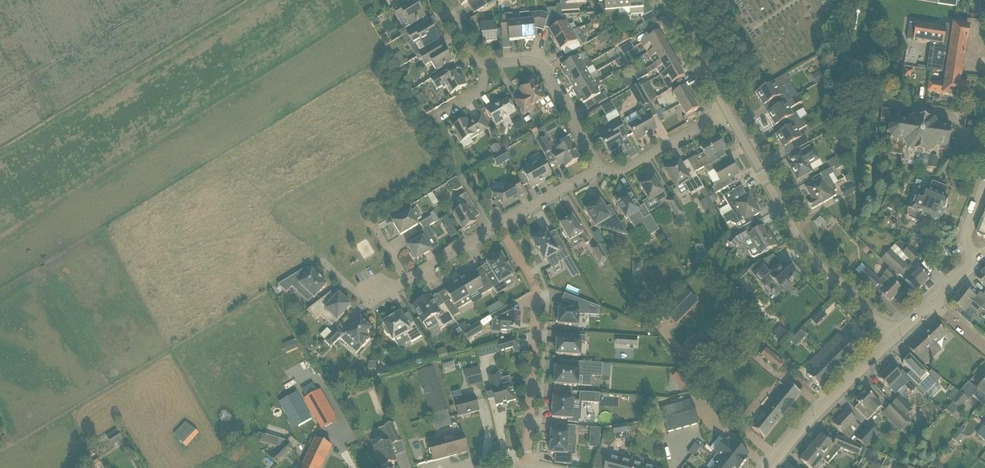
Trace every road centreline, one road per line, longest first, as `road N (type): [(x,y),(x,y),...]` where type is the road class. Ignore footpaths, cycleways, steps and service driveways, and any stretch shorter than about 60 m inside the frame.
road 1 (residential): [(894,336),(805,251),(726,113)]
road 2 (residential): [(527,467),(541,289),(502,223)]
road 3 (residential): [(771,467),(894,336)]
road 4 (residential): [(486,65),(543,65),(605,165)]
road 5 (residential): [(605,165),(629,165),(726,113)]
road 6 (unclassified): [(726,113),(662,0)]

